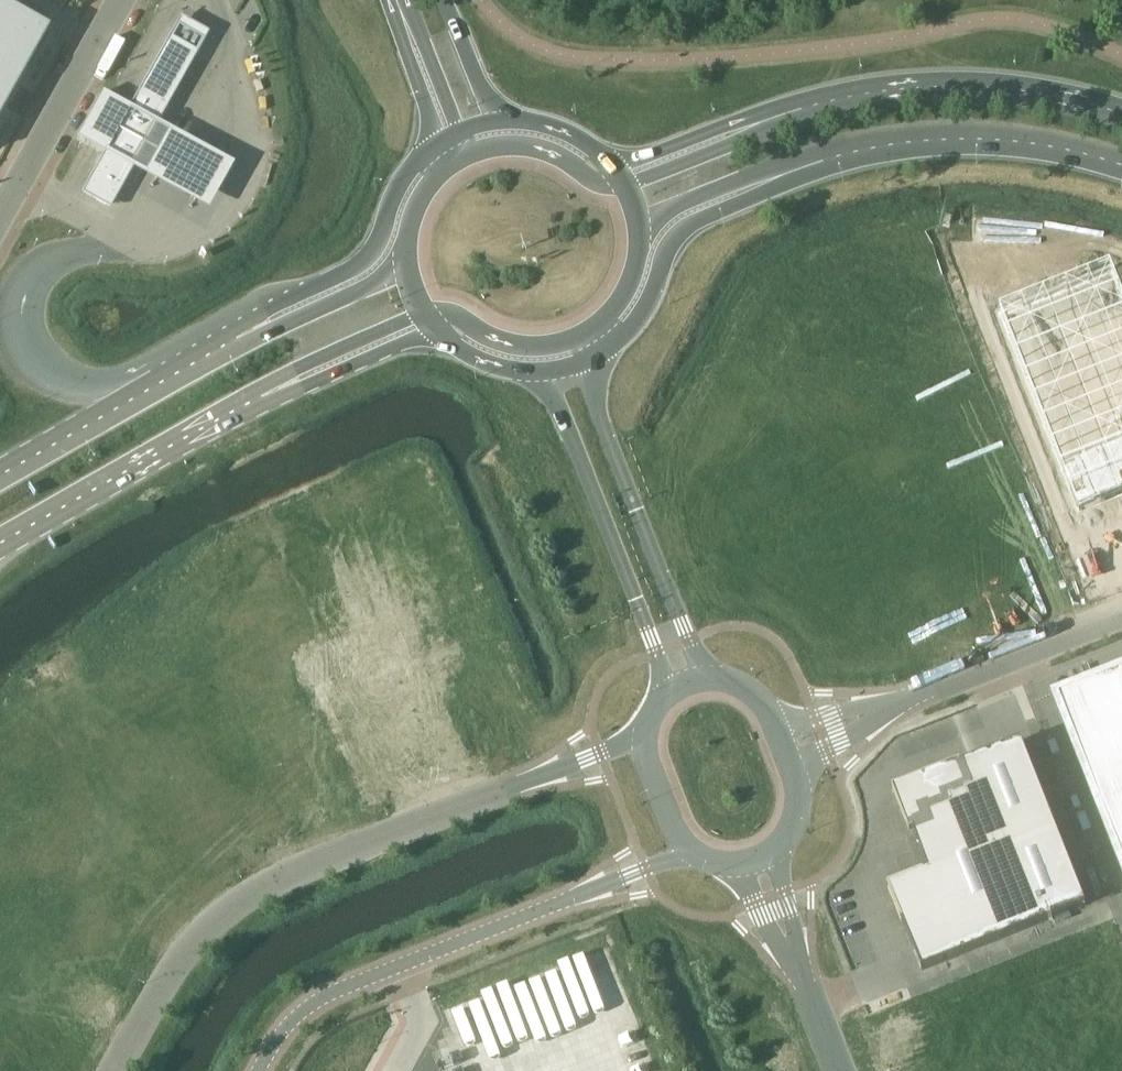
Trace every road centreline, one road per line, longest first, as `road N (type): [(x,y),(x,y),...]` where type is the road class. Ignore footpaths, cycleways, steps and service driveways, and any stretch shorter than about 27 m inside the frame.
road 1 (unclassified): [(644,734),(283,877),(240,902),(174,968),(113,1070)]
road 2 (unclassified): [(256,1070),(277,1034),(320,990),(690,848)]
road 3 (primary): [(1121,113),(1019,91),(942,87),(837,98),(766,121)]
road 4 (primary): [(771,179),(849,152),(943,138),(1034,144),(1121,164)]
road 5 (unclassified): [(542,371),(671,690)]
road 6 (unclassified): [(707,677),(595,401),(586,359)]
road 7 (primary): [(0,543),(265,395)]
road 8 (primary): [(260,326),(0,474)]
road 9 (primary): [(586,359),(631,324),(681,231),(771,179)]
road 10 (primary): [(437,146),(397,193),(369,258),(290,298),(260,326)]
road 11 (unclassified): [(120,0),(0,219)]
road 12 (unclassified): [(1121,611),(909,696)]
road 13 (primary): [(265,395),(312,386),(437,329)]
road 14 (primary): [(265,395),(301,367),(425,313)]
road 15 (primary): [(628,184),(596,181),(529,145),(461,156)]
road 16 (primary): [(425,313),(451,315),(518,346),(583,334)]
road 17 (primary): [(407,266),(297,318),(260,326)]
road 18 (primary): [(766,121),(613,164)]
road 19 (primary): [(766,121),(729,144),(628,184)]
road 20 (unclassified): [(735,862),(806,988)]
road 21 (primary): [(640,232),(738,180),(771,179)]
road 22 (unclassified): [(806,988),(772,850)]
road 23 (secondary): [(400,11),(437,146)]
road 24 (unclassified): [(792,769),(909,696)]
road 25 (secondary): [(400,11),(421,38),(457,135)]
road 26 (unclassified): [(909,696),(776,725)]
road 27 (secondary): [(497,122),(445,0)]
road 28 (primary): [(461,156),(418,200),(407,266)]
road 29 (primary): [(613,164),(572,135),(497,122)]
road 30 (unclassified): [(644,734),(672,826),(690,848)]
road 31 (primary): [(583,334),(622,299),(640,232)]

